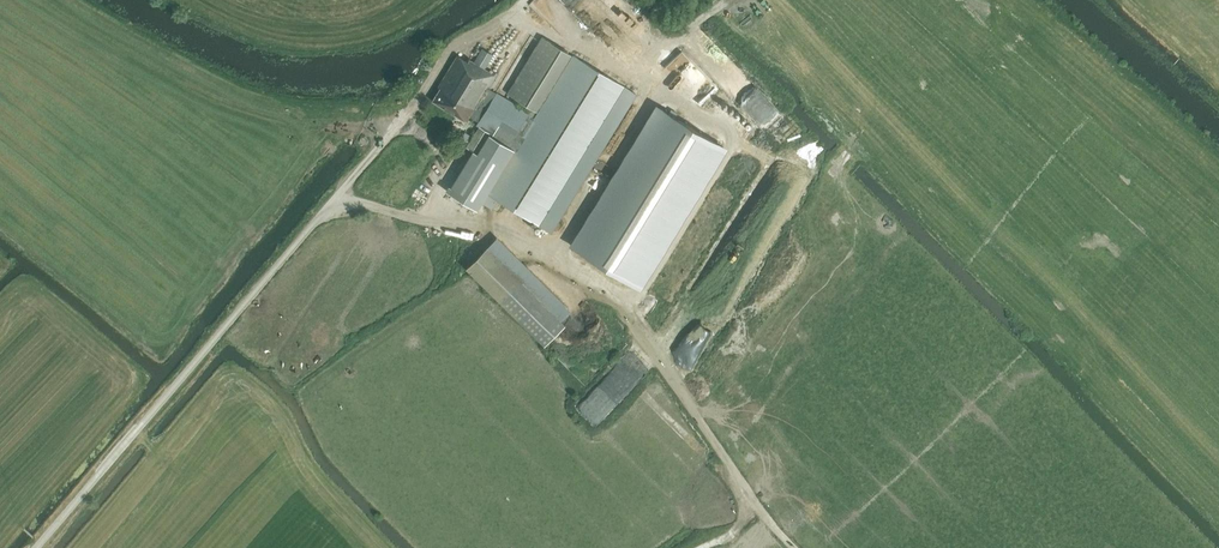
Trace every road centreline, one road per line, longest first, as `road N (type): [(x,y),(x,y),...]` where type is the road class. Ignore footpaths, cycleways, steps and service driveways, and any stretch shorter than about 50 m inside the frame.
road 1 (unclassified): [(36,547),(383,143)]
road 2 (track): [(796,547),(758,509),(618,305),(497,228),(433,204)]

